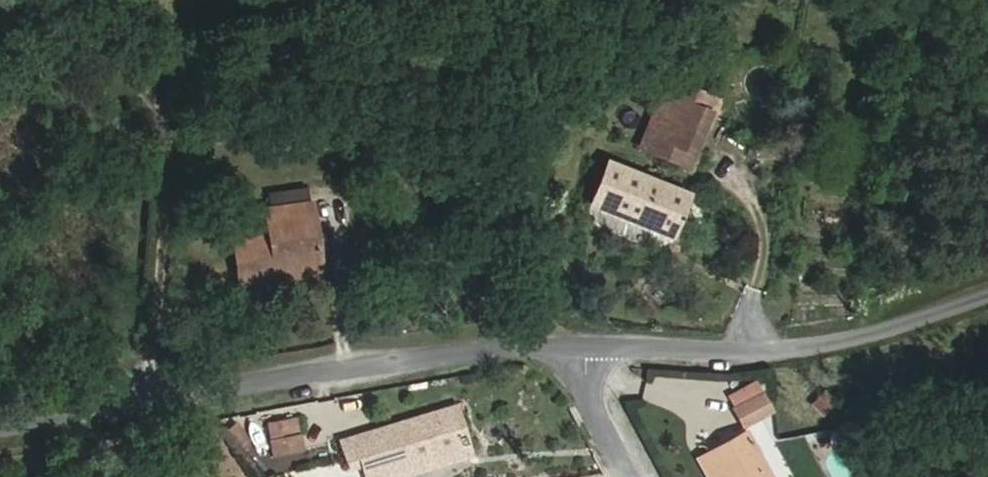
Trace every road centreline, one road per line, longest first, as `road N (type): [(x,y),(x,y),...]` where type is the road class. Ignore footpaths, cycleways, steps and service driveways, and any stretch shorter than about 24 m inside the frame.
road 1 (residential): [(562,343),(166,402),(0,435)]
road 2 (track): [(166,402),(130,353),(141,160),(0,31)]
road 3 (residential): [(987,305),(778,361),(562,343)]
road 4 (residential): [(640,476),(562,343)]

